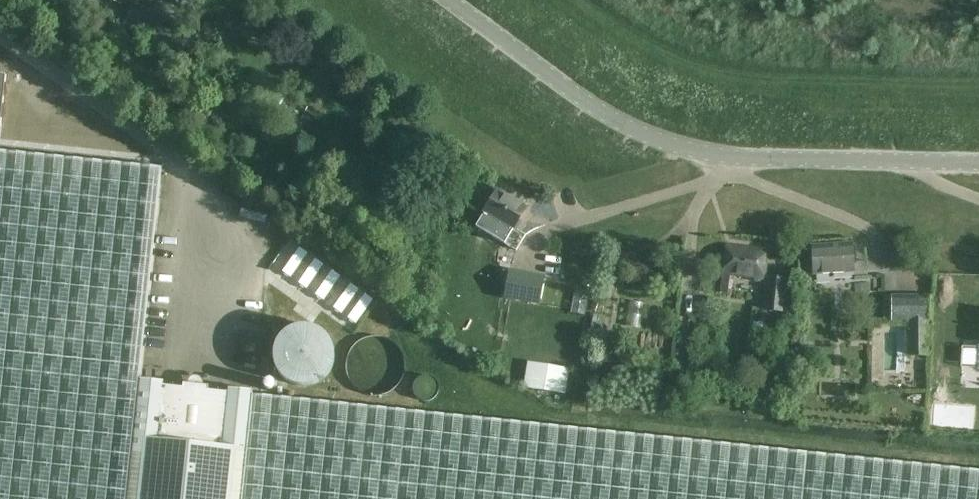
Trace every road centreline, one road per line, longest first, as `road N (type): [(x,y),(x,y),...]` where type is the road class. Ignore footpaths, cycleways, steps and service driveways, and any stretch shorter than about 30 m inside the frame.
road 1 (tertiary): [(978,162),(742,156),(663,142),(602,112),(442,0)]

